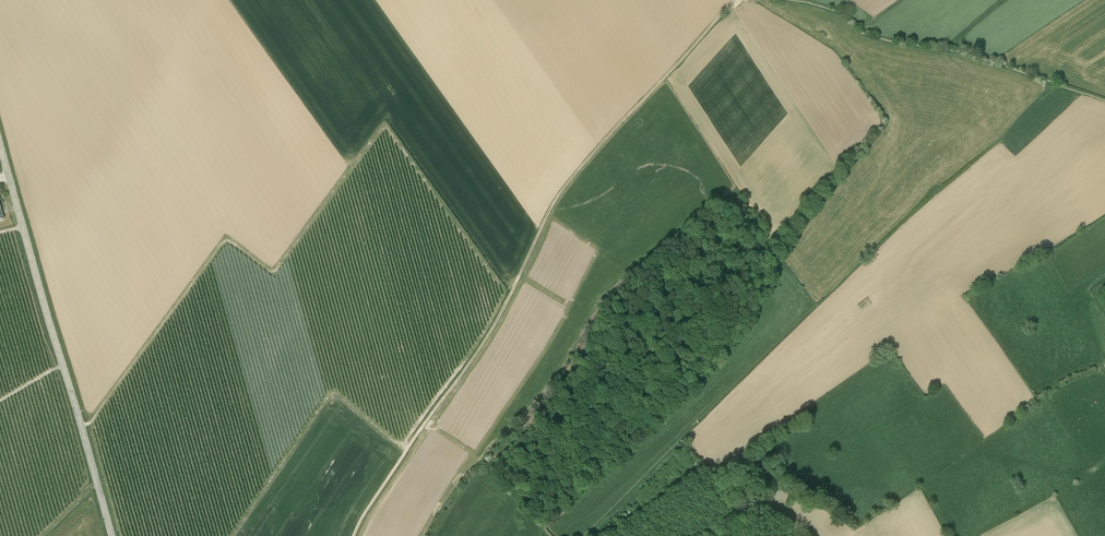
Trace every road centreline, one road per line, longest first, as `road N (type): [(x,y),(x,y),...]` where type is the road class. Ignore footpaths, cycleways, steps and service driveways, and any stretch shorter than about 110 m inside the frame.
road 1 (track): [(354,535),(488,336),(559,194),(742,0)]
road 2 (secondary): [(0,143),(112,535)]

